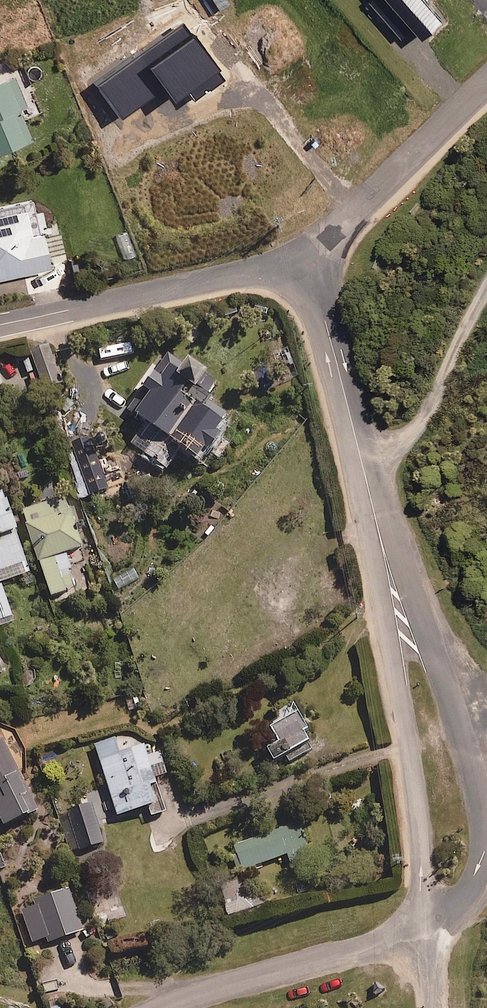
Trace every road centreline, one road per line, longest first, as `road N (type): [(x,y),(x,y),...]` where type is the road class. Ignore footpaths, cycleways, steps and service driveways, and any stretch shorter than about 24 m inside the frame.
road 1 (residential): [(309,256),(400,604)]
road 2 (residential): [(400,604),(433,653),(485,828),(478,875),(463,898),(428,921)]
road 3 (residential): [(428,921),(398,664),(400,604)]
road 4 (residential): [(0,324),(309,256)]
road 5 (residential): [(309,256),(486,80)]
road 6 (track): [(369,474),(420,422),(486,278)]

